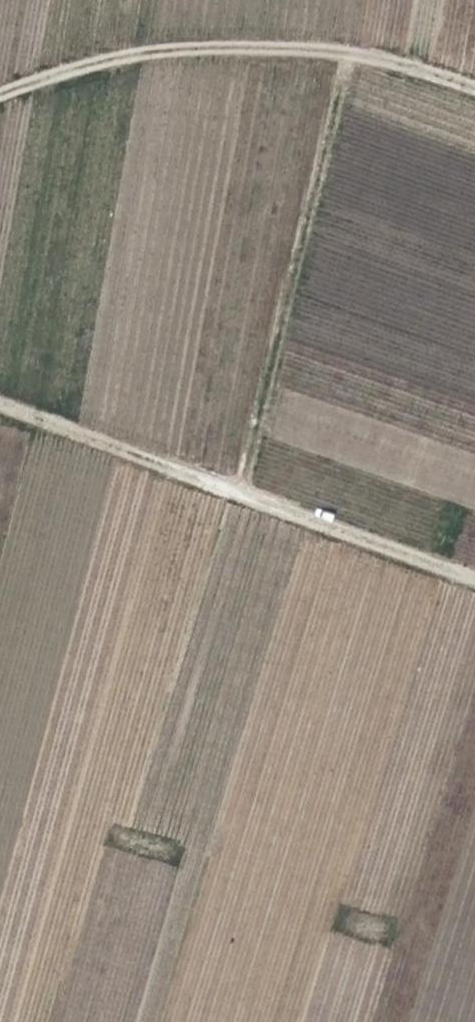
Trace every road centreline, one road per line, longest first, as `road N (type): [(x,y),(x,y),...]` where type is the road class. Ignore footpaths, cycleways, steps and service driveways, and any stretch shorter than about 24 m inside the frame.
road 1 (track): [(474,575),(0,400)]
road 2 (track): [(0,90),(134,51),(228,45),(316,49),(474,85)]
road 3 (track): [(342,53),(231,488)]

